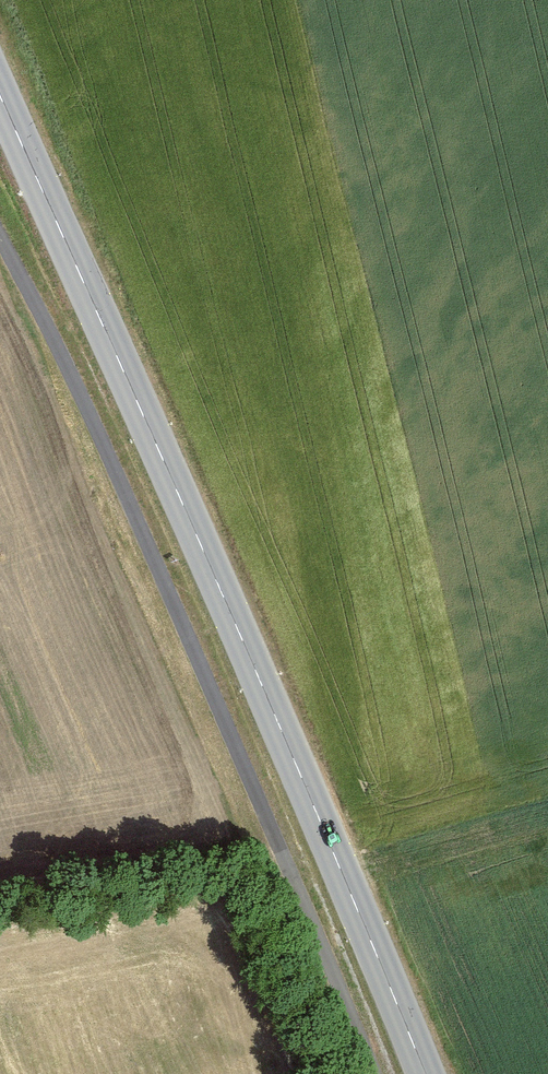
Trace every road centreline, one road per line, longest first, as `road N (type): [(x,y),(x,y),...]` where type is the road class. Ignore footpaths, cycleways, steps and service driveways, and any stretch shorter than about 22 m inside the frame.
road 1 (primary): [(0,94),(426,1073)]
road 2 (track): [(0,234),(98,432),(374,1073)]

